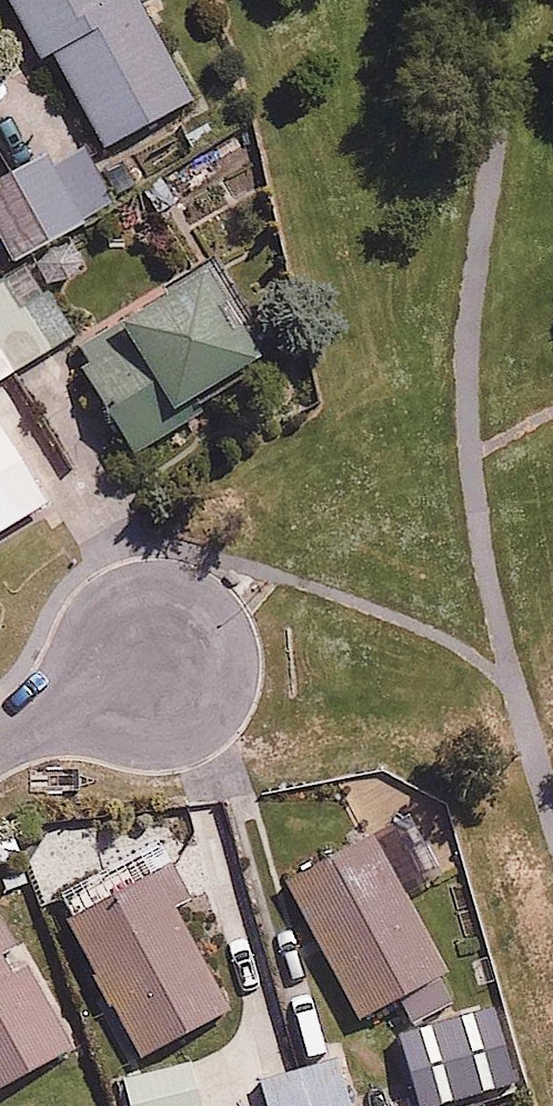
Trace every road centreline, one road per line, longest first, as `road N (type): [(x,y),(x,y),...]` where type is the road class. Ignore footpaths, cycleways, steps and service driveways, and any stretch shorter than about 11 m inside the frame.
road 1 (residential): [(0,740),(151,664)]

